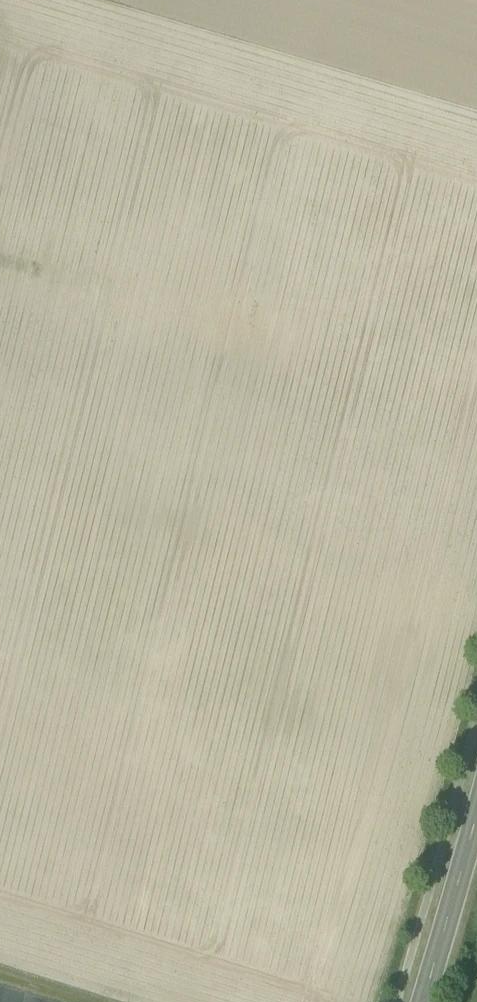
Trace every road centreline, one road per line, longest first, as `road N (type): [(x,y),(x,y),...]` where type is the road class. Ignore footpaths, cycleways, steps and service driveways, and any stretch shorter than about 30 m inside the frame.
road 1 (tertiary): [(421,1001),(476,814)]

